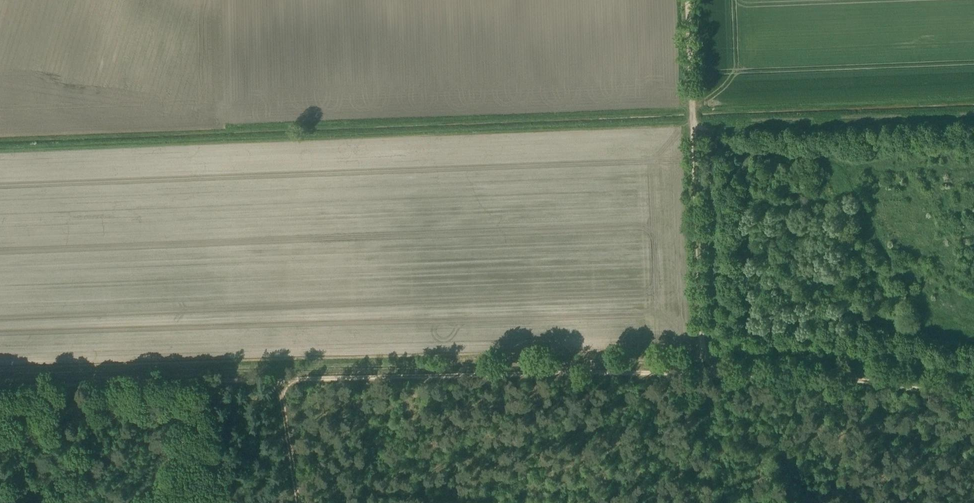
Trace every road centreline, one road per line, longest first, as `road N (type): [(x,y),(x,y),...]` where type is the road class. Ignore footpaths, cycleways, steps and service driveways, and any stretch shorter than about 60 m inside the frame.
road 1 (track): [(0,378),(704,365)]
road 2 (track): [(274,380),(702,375)]
road 3 (track): [(695,128),(758,155),(856,167),(973,169)]
road 4 (track): [(695,126),(973,115)]
road 5 (track): [(274,380),(0,387)]
road 6 (track): [(702,375),(862,381),(973,400)]
road 7 (track): [(704,365),(695,128)]
road 8 (track): [(695,128),(689,0)]
road 9 (track): [(293,502),(274,380)]

